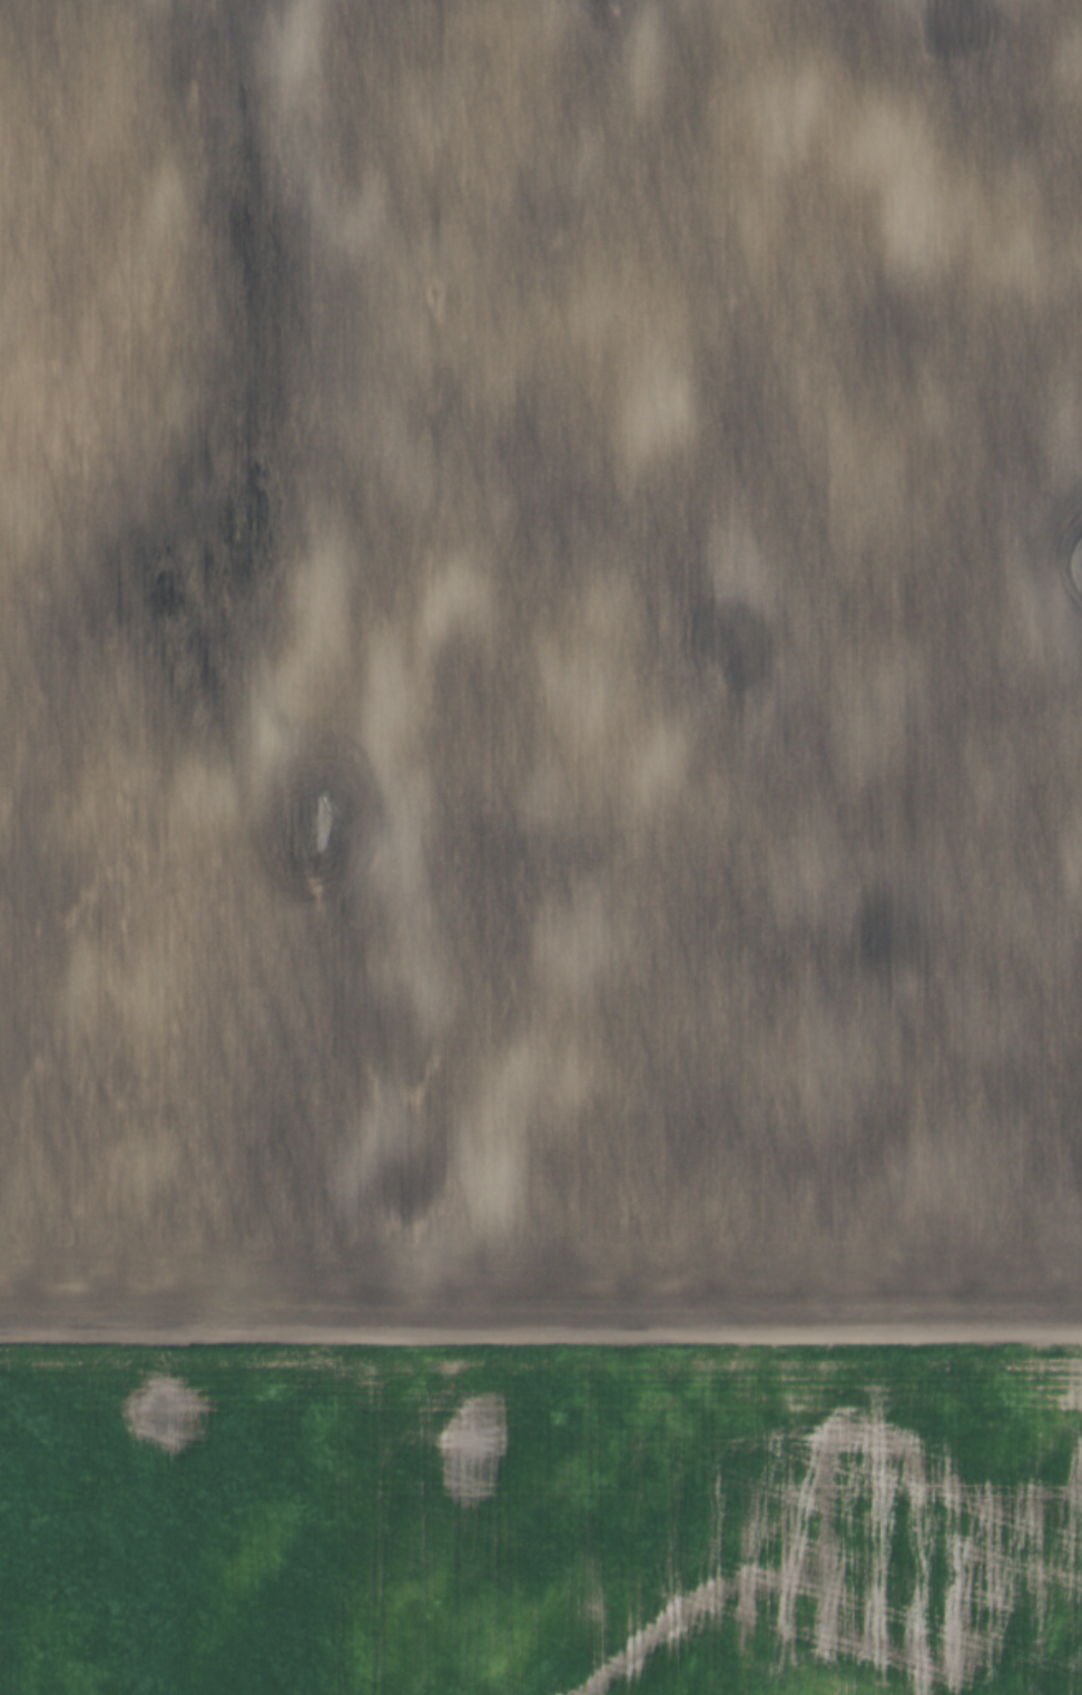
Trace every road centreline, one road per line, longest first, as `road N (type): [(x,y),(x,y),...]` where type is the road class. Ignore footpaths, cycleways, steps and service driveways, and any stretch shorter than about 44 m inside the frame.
road 1 (track): [(1081,1330),(0,1326)]

